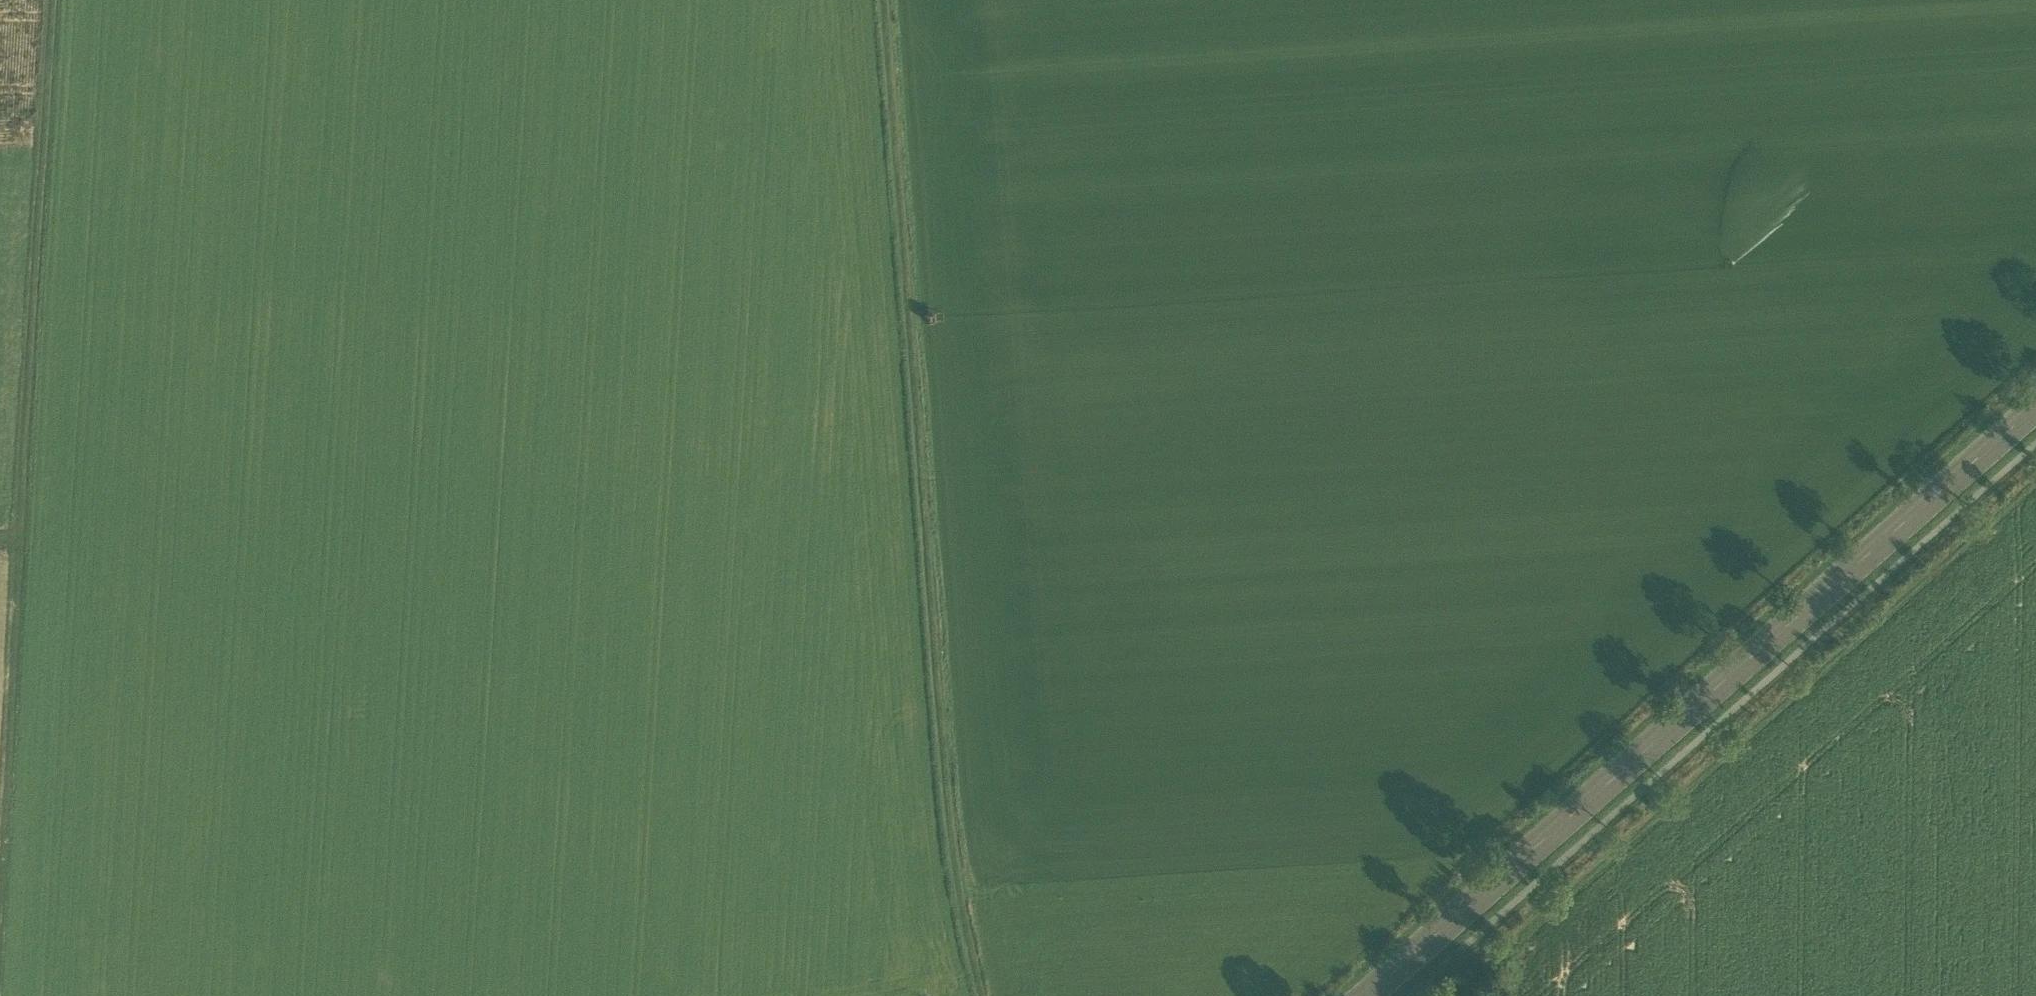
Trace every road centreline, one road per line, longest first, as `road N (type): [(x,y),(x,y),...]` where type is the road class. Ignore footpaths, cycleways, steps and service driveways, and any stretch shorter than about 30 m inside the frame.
road 1 (track): [(983,995),(945,802),(892,0)]
road 2 (secondary): [(1367,995),(2035,407)]
road 3 (track): [(0,807),(49,0)]

